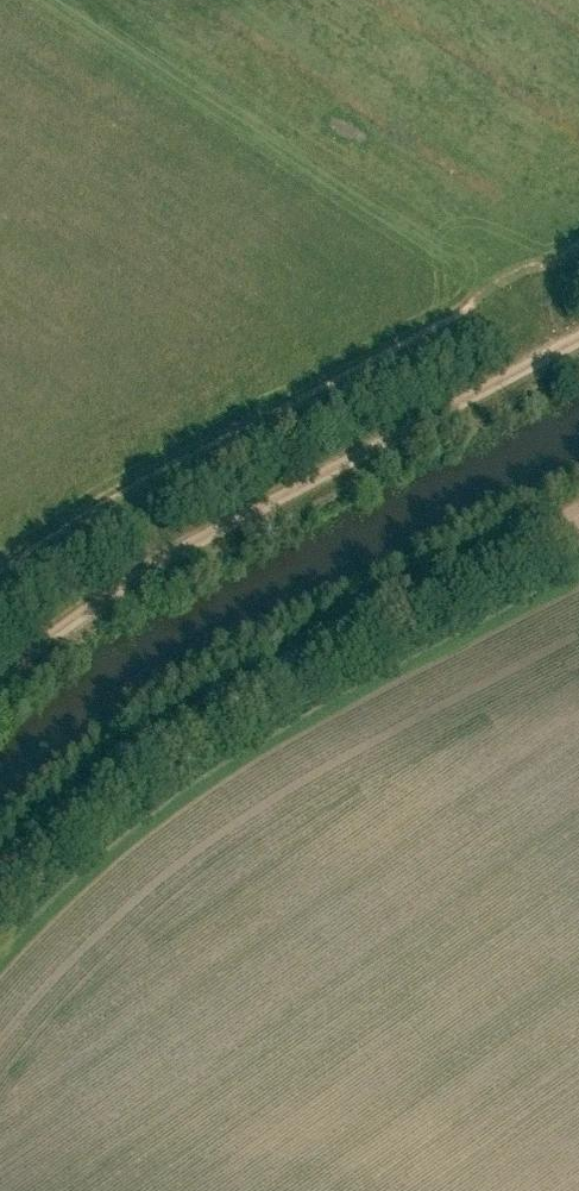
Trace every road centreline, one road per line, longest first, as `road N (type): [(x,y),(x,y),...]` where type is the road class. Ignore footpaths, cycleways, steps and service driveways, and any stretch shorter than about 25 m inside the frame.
road 1 (track): [(0,899),(91,812),(185,743),(578,518)]
road 2 (track): [(578,346),(141,578),(0,678)]

